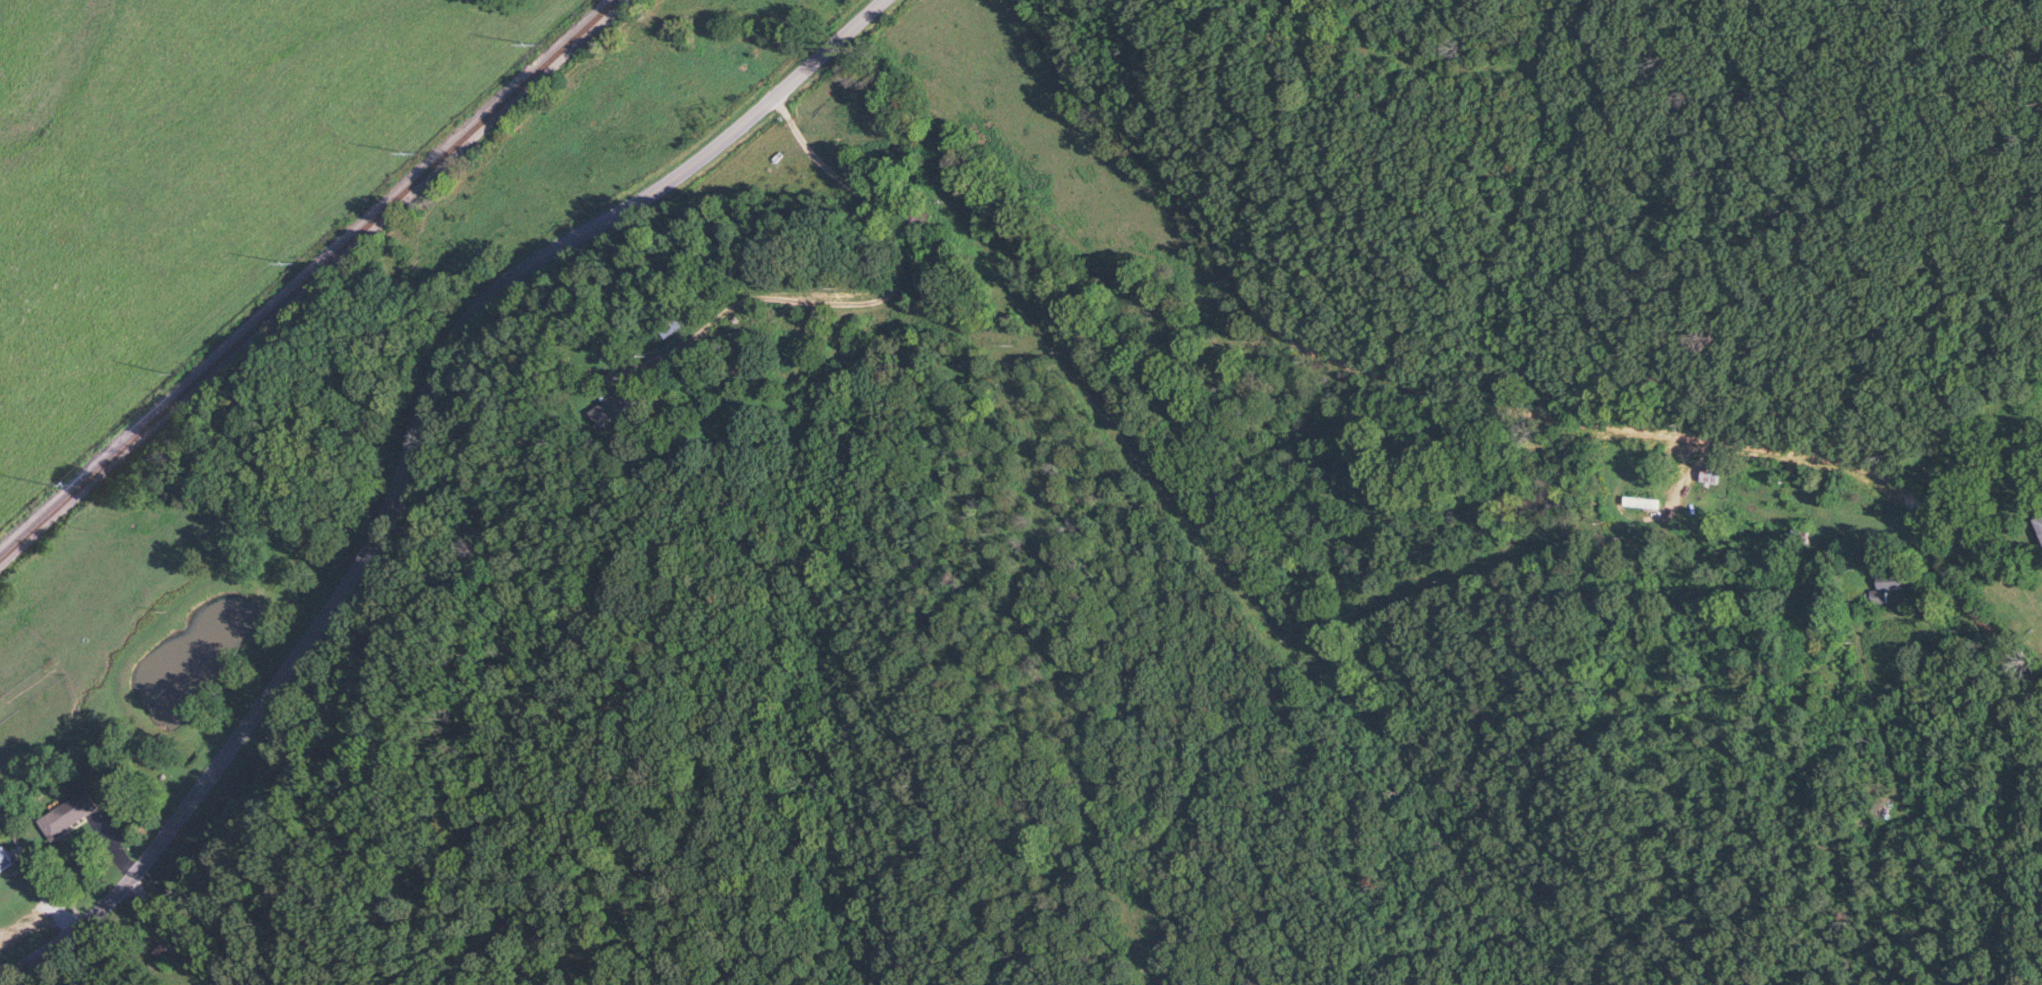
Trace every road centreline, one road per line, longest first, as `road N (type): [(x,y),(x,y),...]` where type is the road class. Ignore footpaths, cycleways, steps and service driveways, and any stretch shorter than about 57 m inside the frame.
road 1 (secondary): [(0,978),(81,923),(135,873),(330,602),(389,496),(454,331),(492,288),(664,183),(882,0)]
road 2 (residential): [(2041,699),(1947,589),(1895,489),(1867,475),(1645,440),(1481,403),(1334,361),(1269,328),(1172,181),(1054,53),(1030,0)]

